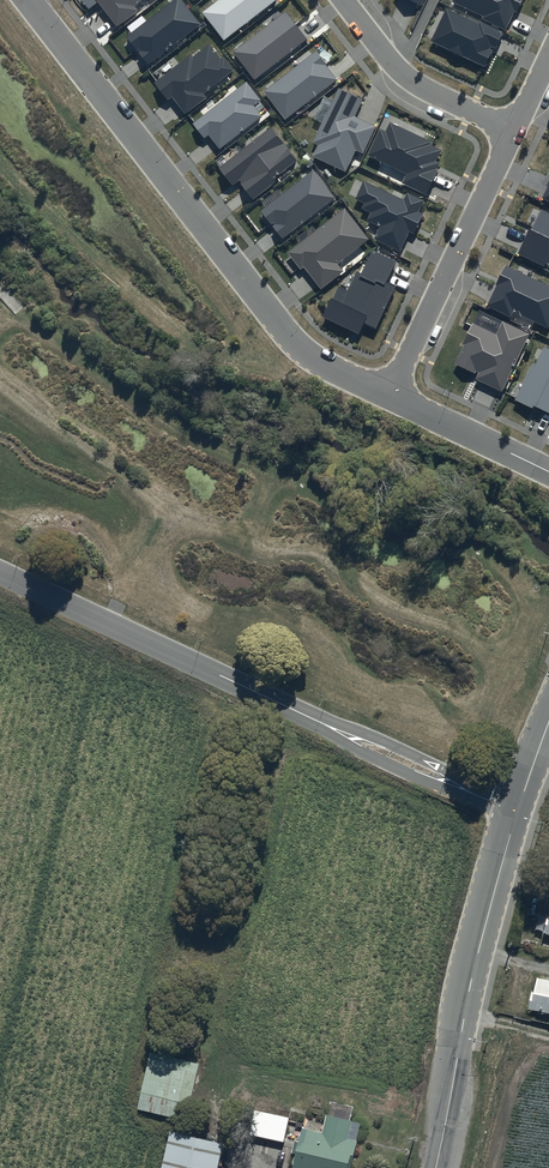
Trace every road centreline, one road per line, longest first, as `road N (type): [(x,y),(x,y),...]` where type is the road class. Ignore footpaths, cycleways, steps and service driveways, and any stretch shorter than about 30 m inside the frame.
road 1 (residential): [(513,810),(0,572)]
road 2 (residential): [(28,0),(286,332),(321,364),(389,395)]
road 3 (tertiary): [(513,810),(469,972),(435,1167)]
road 4 (residential): [(389,395),(514,131)]
road 5 (residential): [(343,0),(414,82),(514,131)]
road 6 (residential): [(389,395),(548,472)]

